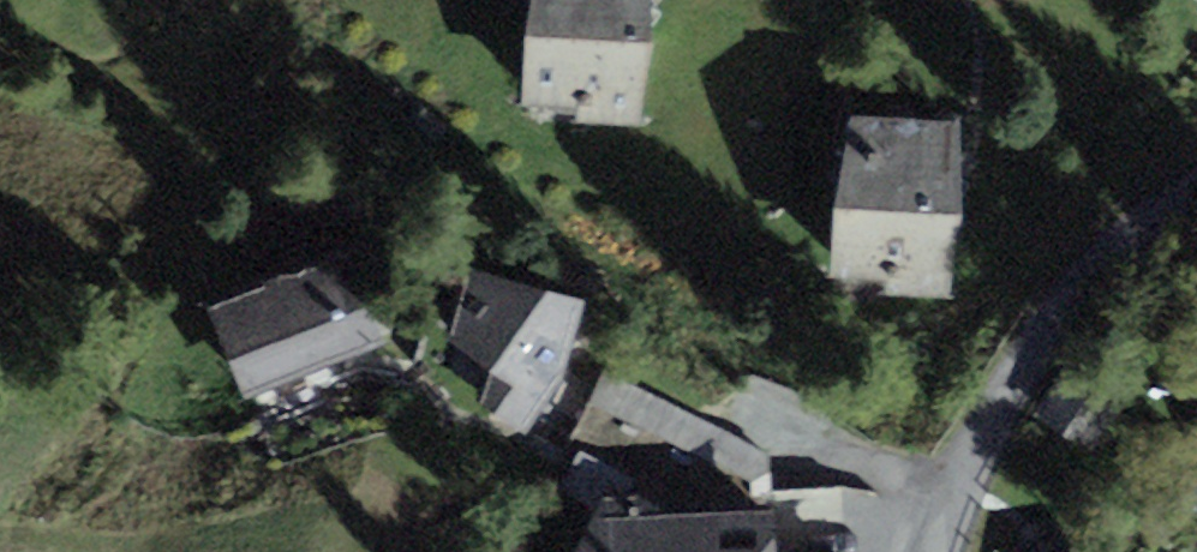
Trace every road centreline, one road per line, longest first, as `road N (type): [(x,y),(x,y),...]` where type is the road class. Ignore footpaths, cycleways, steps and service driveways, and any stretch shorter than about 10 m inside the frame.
road 1 (residential): [(934,551),(971,448),(1042,333),(1100,262),(1196,184)]

